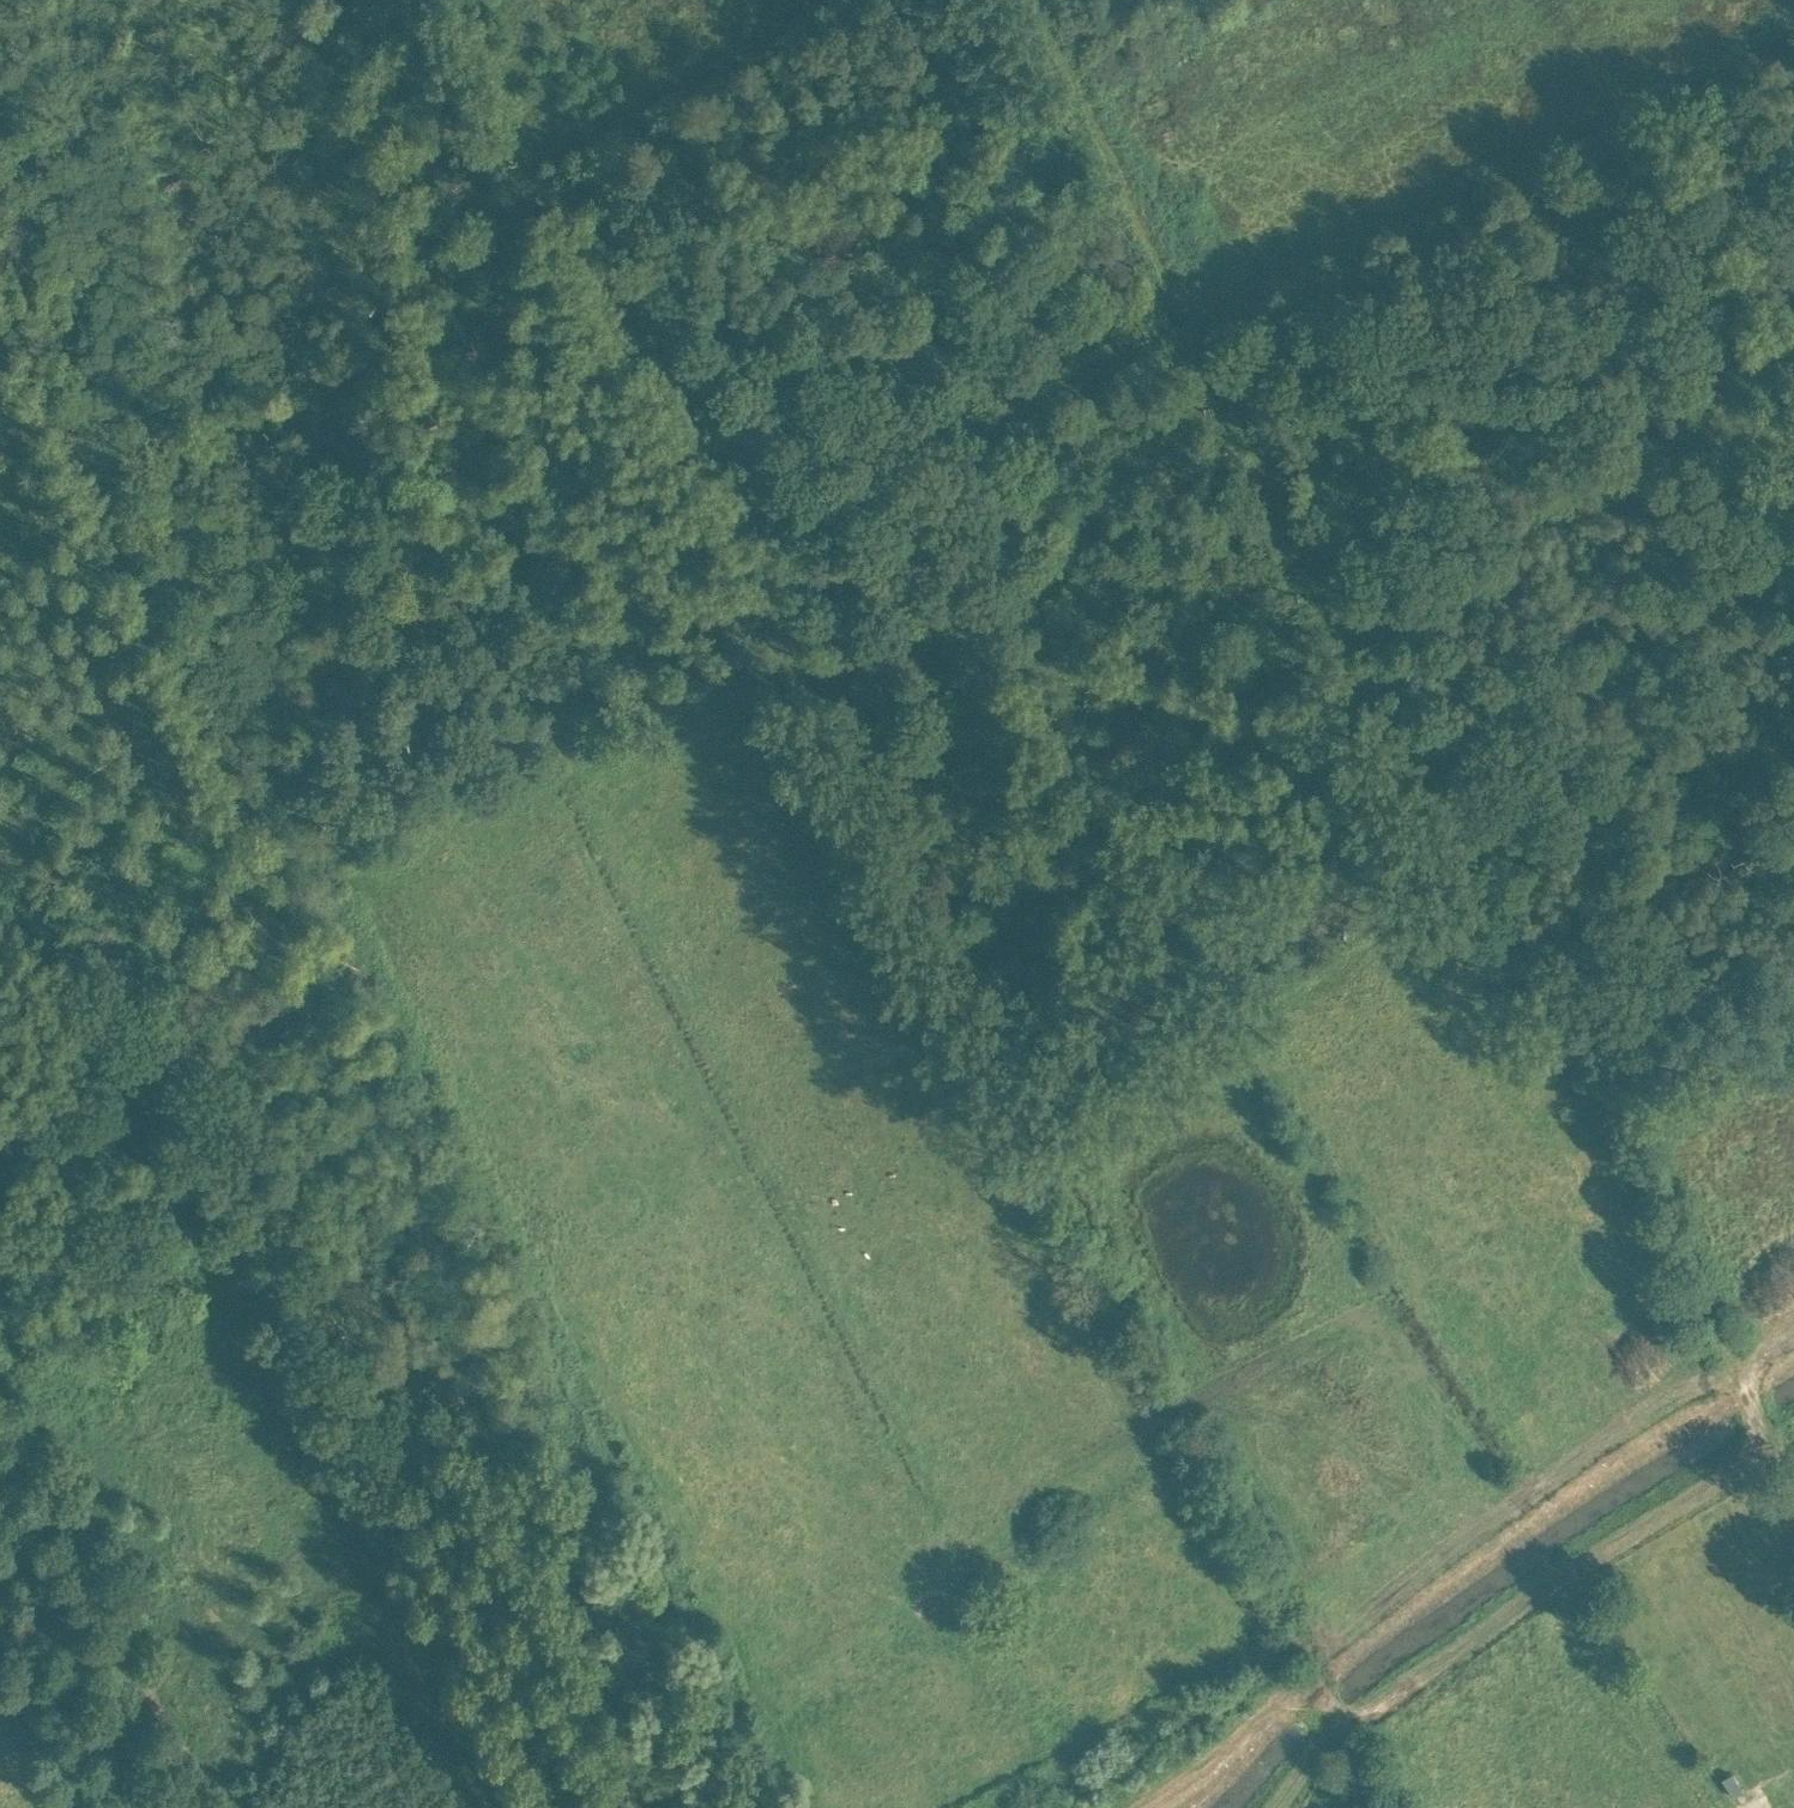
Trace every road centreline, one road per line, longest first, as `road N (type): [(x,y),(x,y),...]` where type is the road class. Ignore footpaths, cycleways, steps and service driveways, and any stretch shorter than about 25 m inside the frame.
road 1 (track): [(1278,1807),(1340,1734),(1778,1442)]

